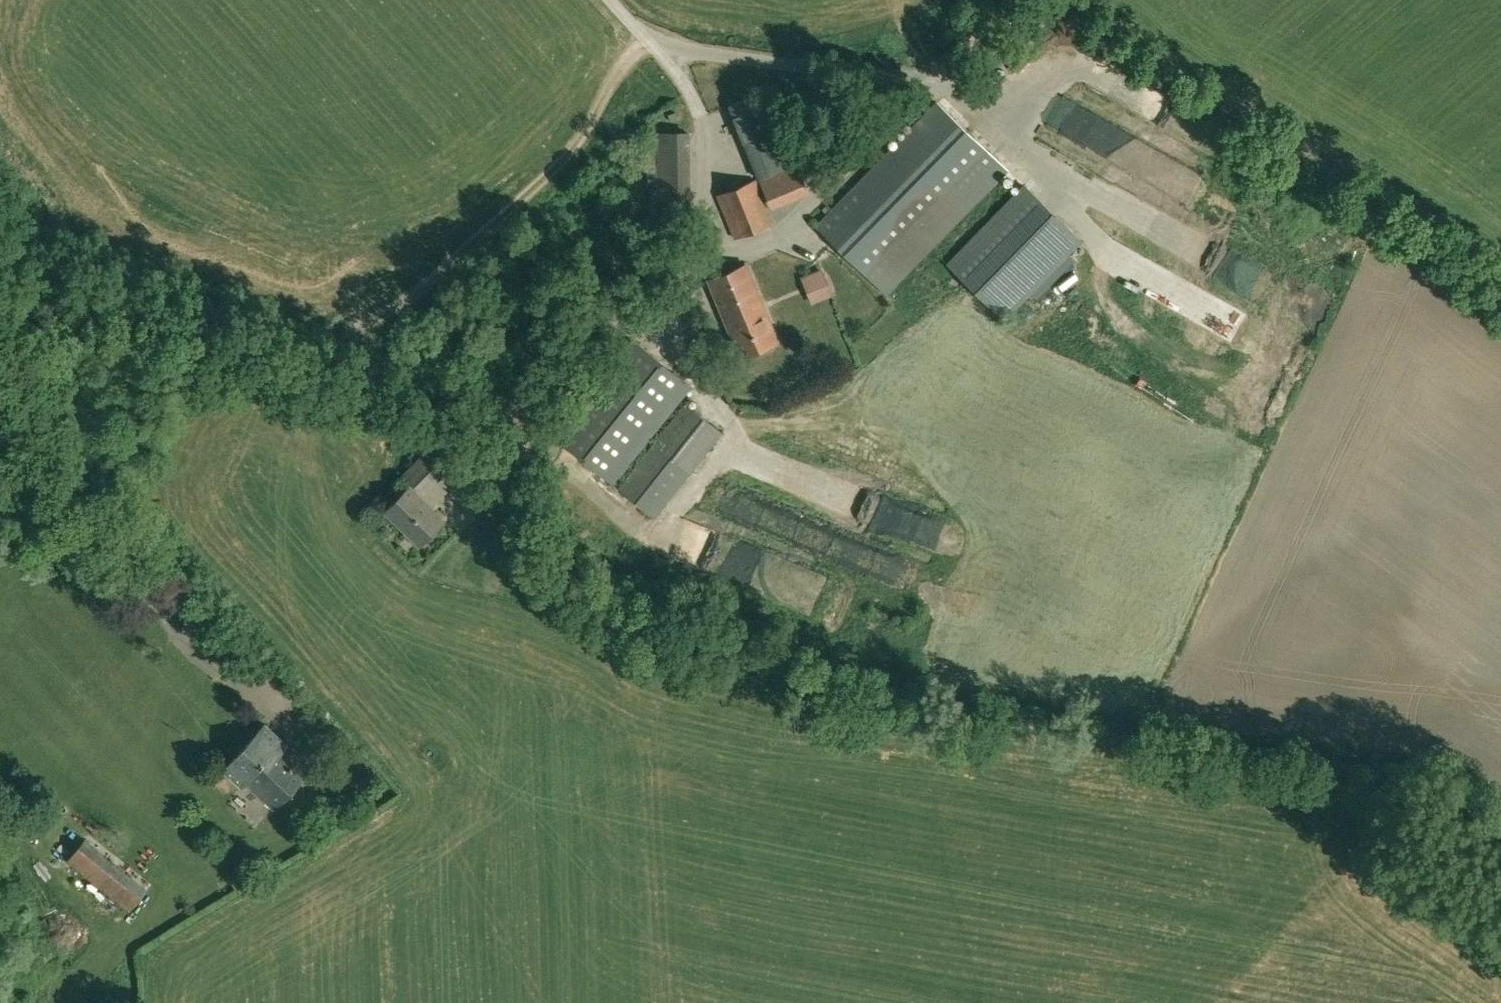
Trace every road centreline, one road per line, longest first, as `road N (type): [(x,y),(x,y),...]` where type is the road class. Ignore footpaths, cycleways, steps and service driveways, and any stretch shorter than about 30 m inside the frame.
road 1 (track): [(612,0),(674,69),(701,116)]

